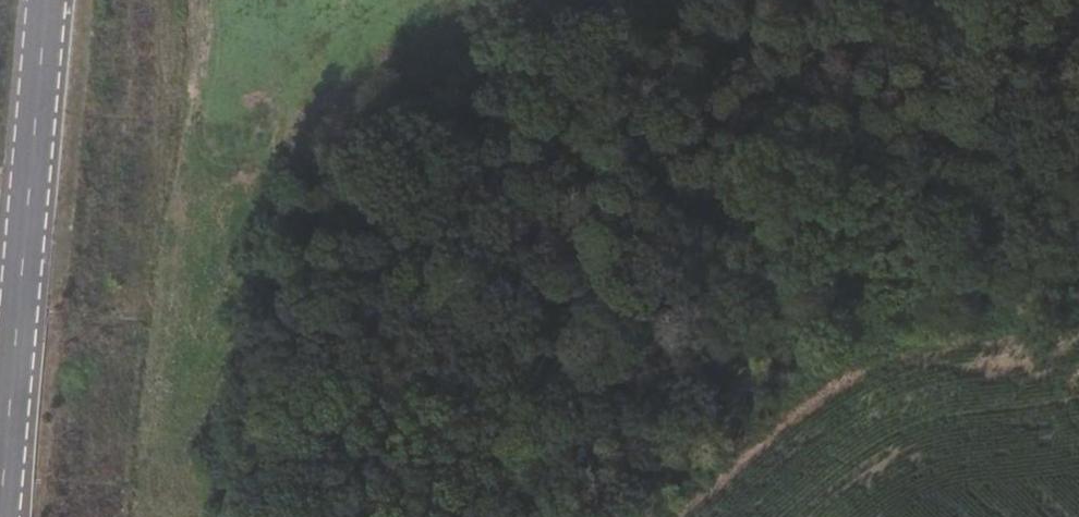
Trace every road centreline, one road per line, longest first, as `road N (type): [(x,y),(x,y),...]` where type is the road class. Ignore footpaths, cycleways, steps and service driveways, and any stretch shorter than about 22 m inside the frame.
road 1 (tertiary): [(48,0),(0,516)]

